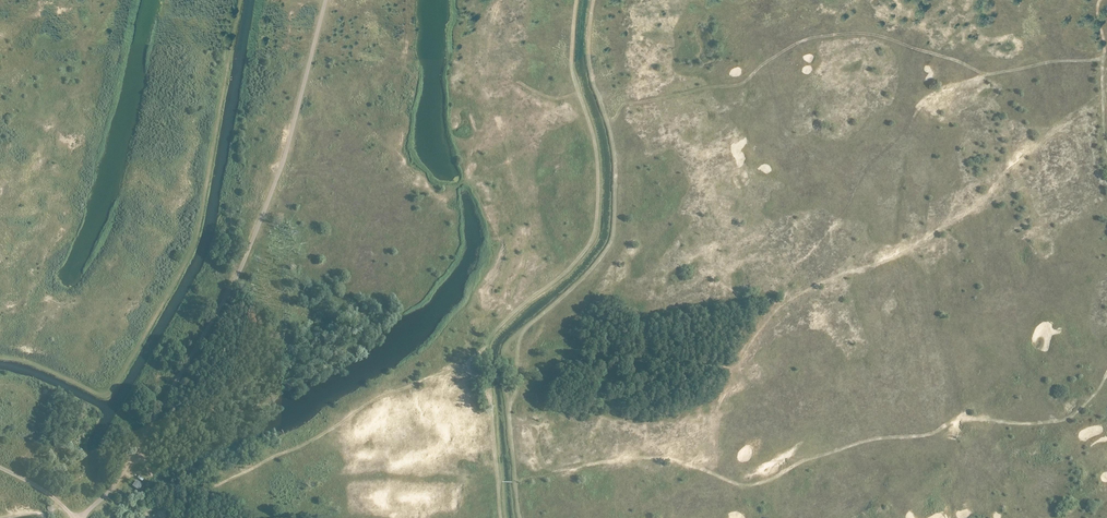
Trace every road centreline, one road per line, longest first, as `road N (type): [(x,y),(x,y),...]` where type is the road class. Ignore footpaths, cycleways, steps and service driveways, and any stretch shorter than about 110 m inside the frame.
road 1 (track): [(79,517),(103,498),(246,248),(284,152),(324,0)]
road 2 (track): [(605,112),(620,102),(742,80),(813,37),(862,32),(980,73),(1103,59)]
road 3 (track): [(1106,146),(1100,0)]

